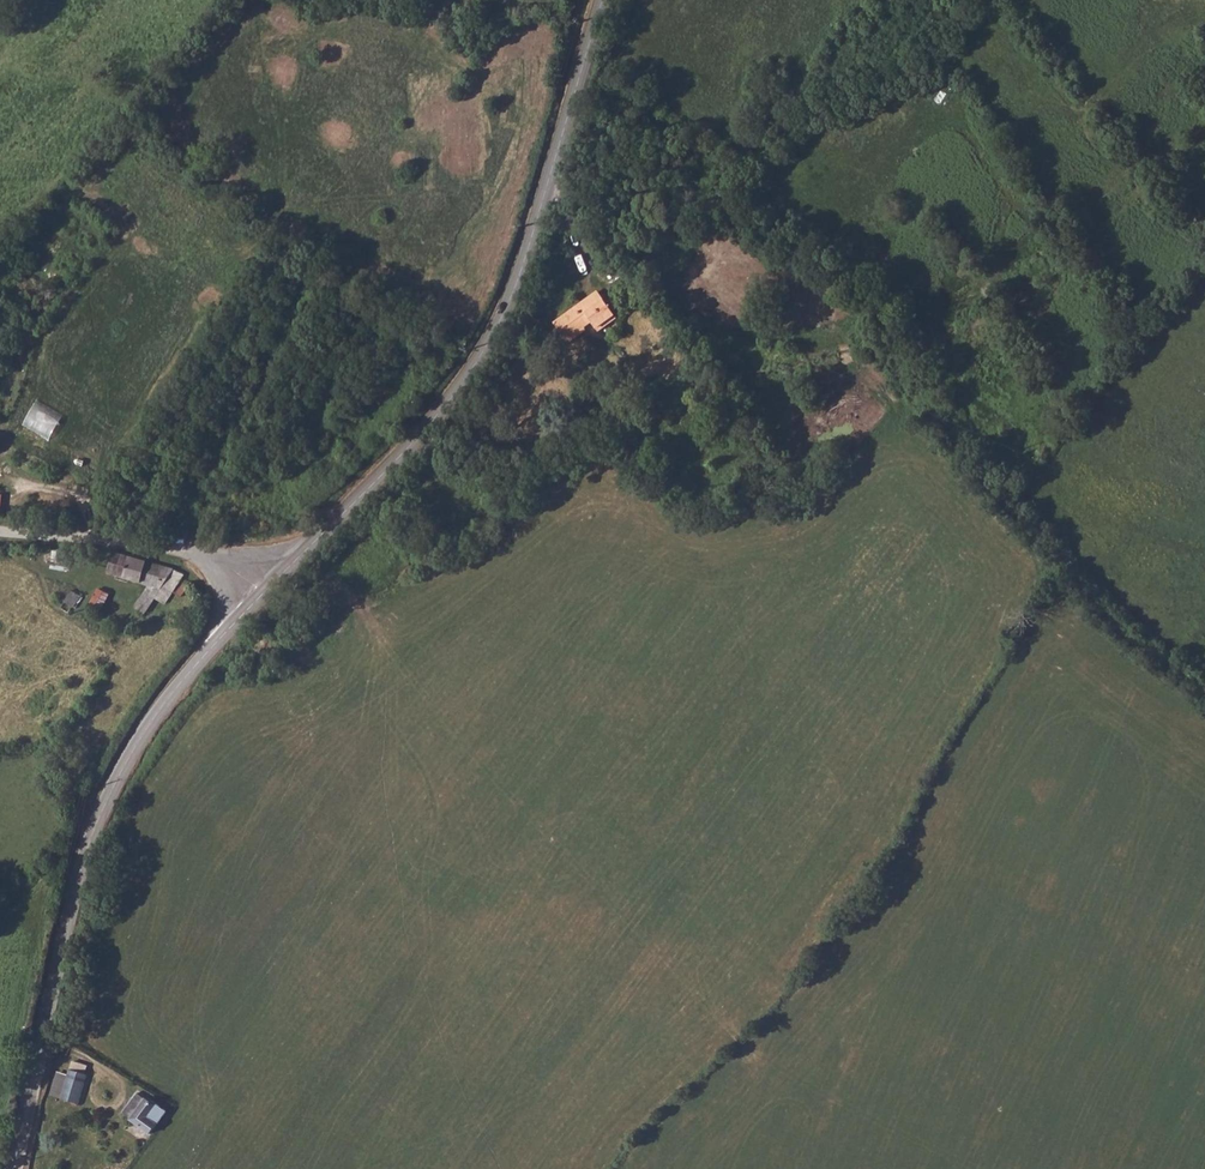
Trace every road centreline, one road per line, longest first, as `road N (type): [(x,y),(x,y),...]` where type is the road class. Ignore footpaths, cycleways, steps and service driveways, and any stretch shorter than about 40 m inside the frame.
road 1 (tertiary): [(263,592),(396,470),(459,396),(527,260),(602,0)]
road 2 (tertiary): [(14,1168),(89,845),(164,706),(263,592)]
road 3 (unclassified): [(0,532),(160,545),(234,569),(263,592)]

